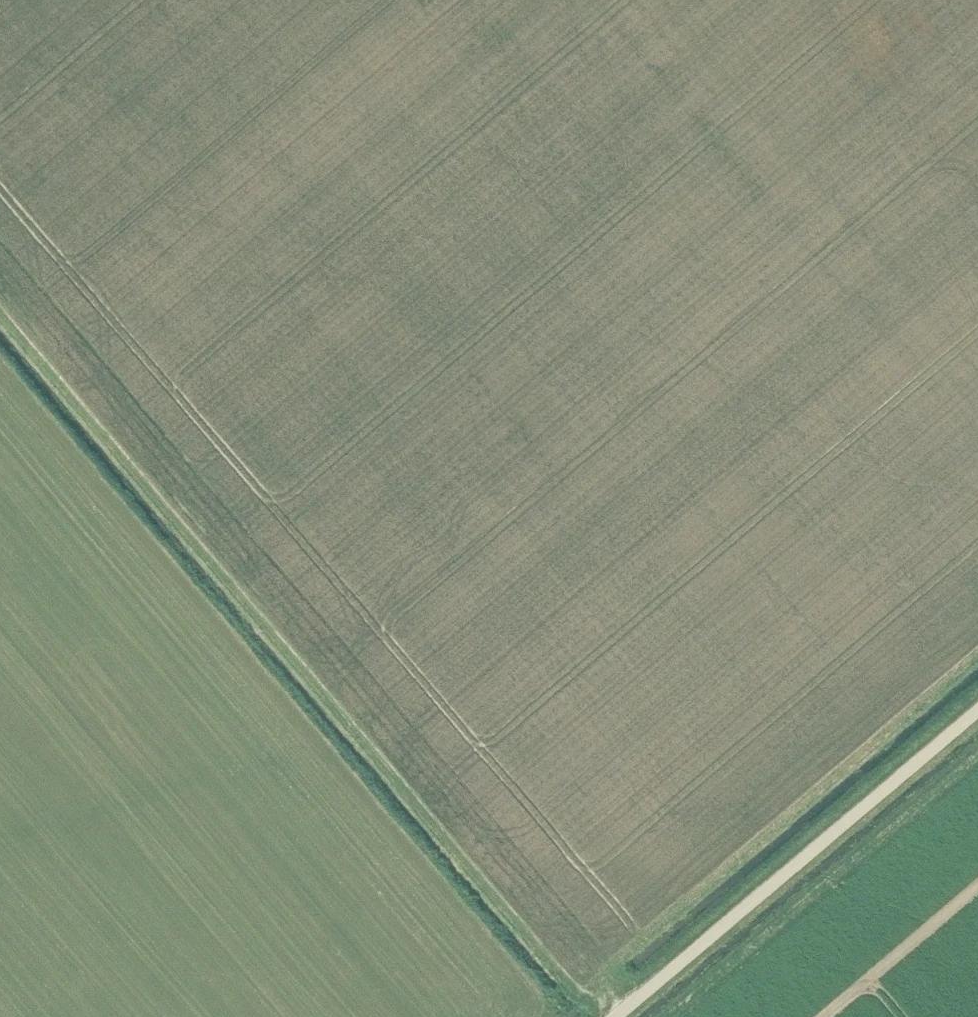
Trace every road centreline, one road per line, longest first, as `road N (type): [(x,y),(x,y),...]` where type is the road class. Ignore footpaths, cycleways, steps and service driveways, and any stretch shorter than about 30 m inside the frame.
road 1 (unclassified): [(601,1016),(977,700)]

